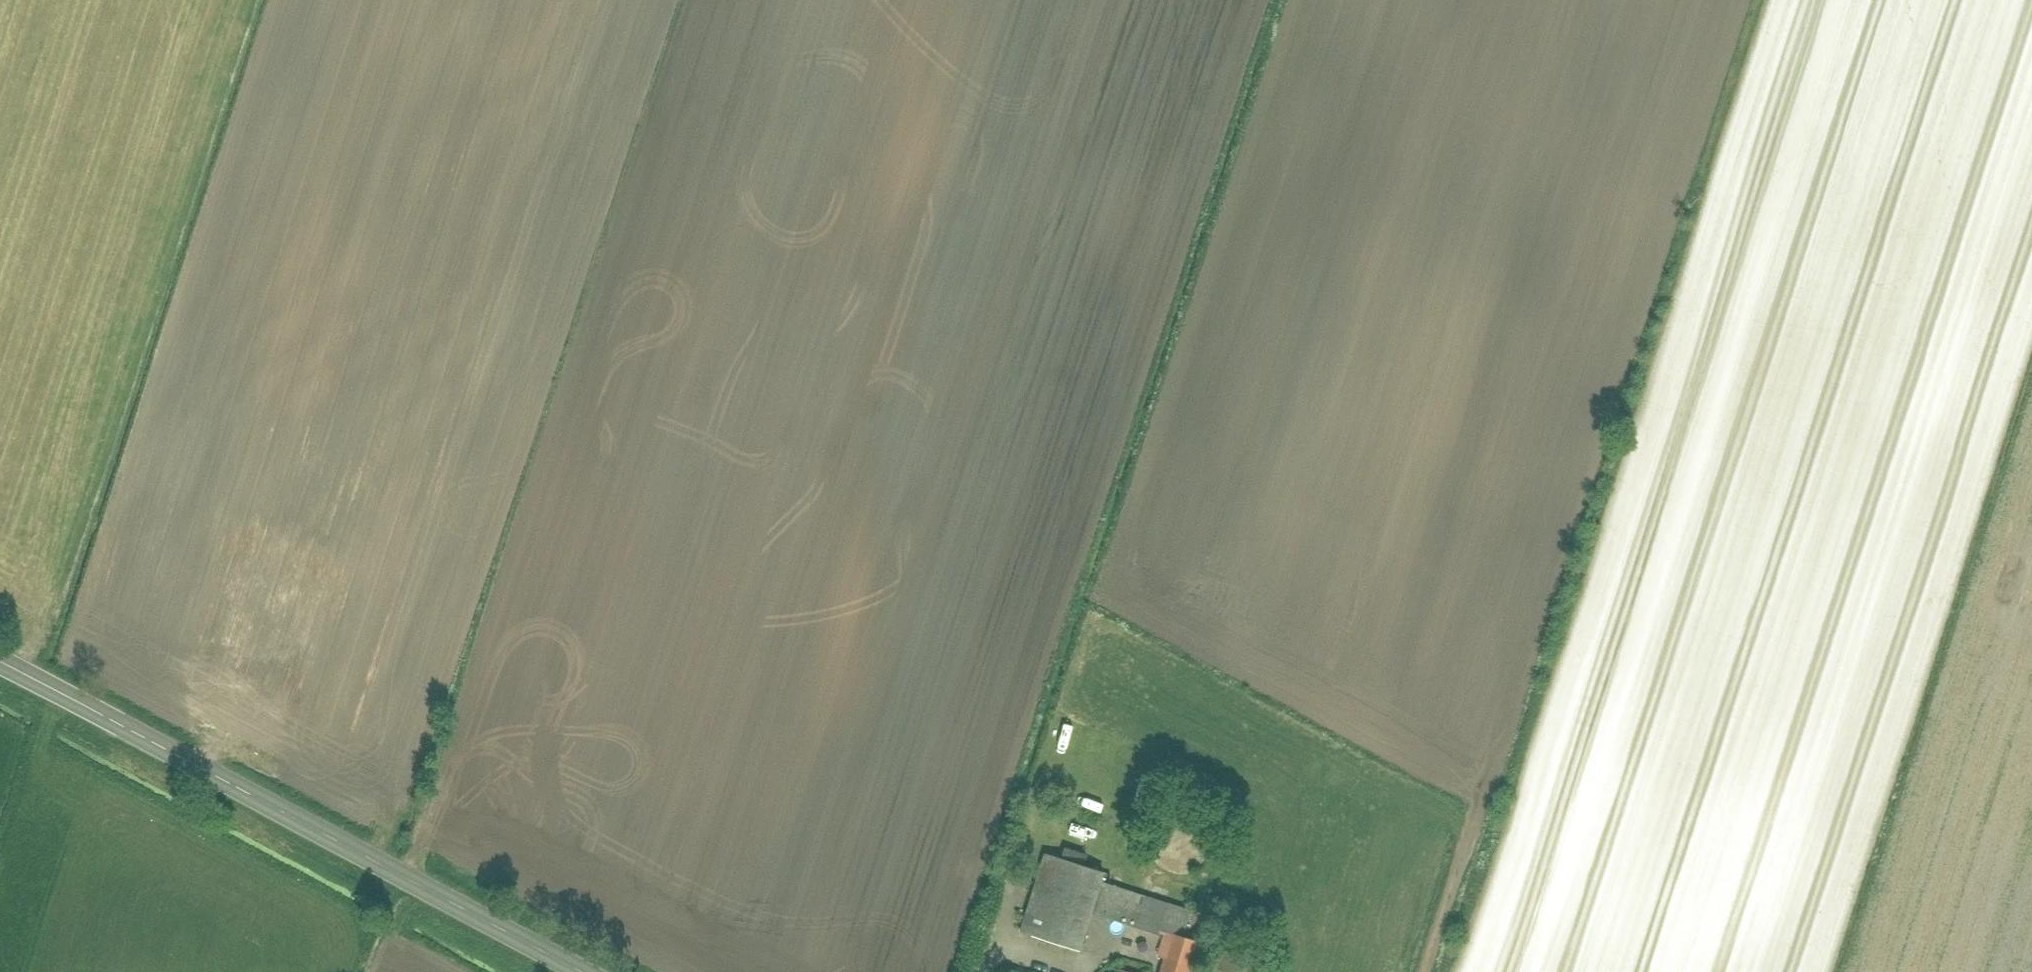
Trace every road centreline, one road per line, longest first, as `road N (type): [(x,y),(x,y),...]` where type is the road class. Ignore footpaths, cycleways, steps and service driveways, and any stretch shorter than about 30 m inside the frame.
road 1 (tertiary): [(582,971),(0,661)]

